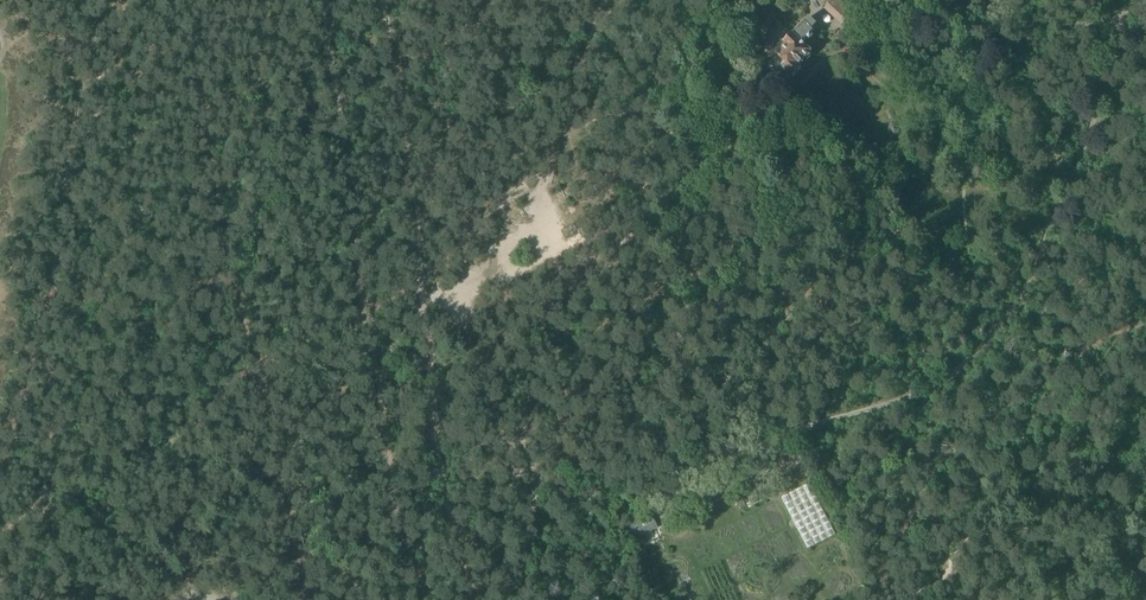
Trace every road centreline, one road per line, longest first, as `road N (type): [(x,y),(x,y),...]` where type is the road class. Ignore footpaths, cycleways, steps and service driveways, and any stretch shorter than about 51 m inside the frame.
road 1 (track): [(405,599),(381,484),(320,0)]
road 2 (track): [(284,515),(177,0)]
road 3 (track): [(1117,14),(1117,60),(1000,337)]
road 4 (track): [(961,372),(718,463),(683,480),(691,491)]

